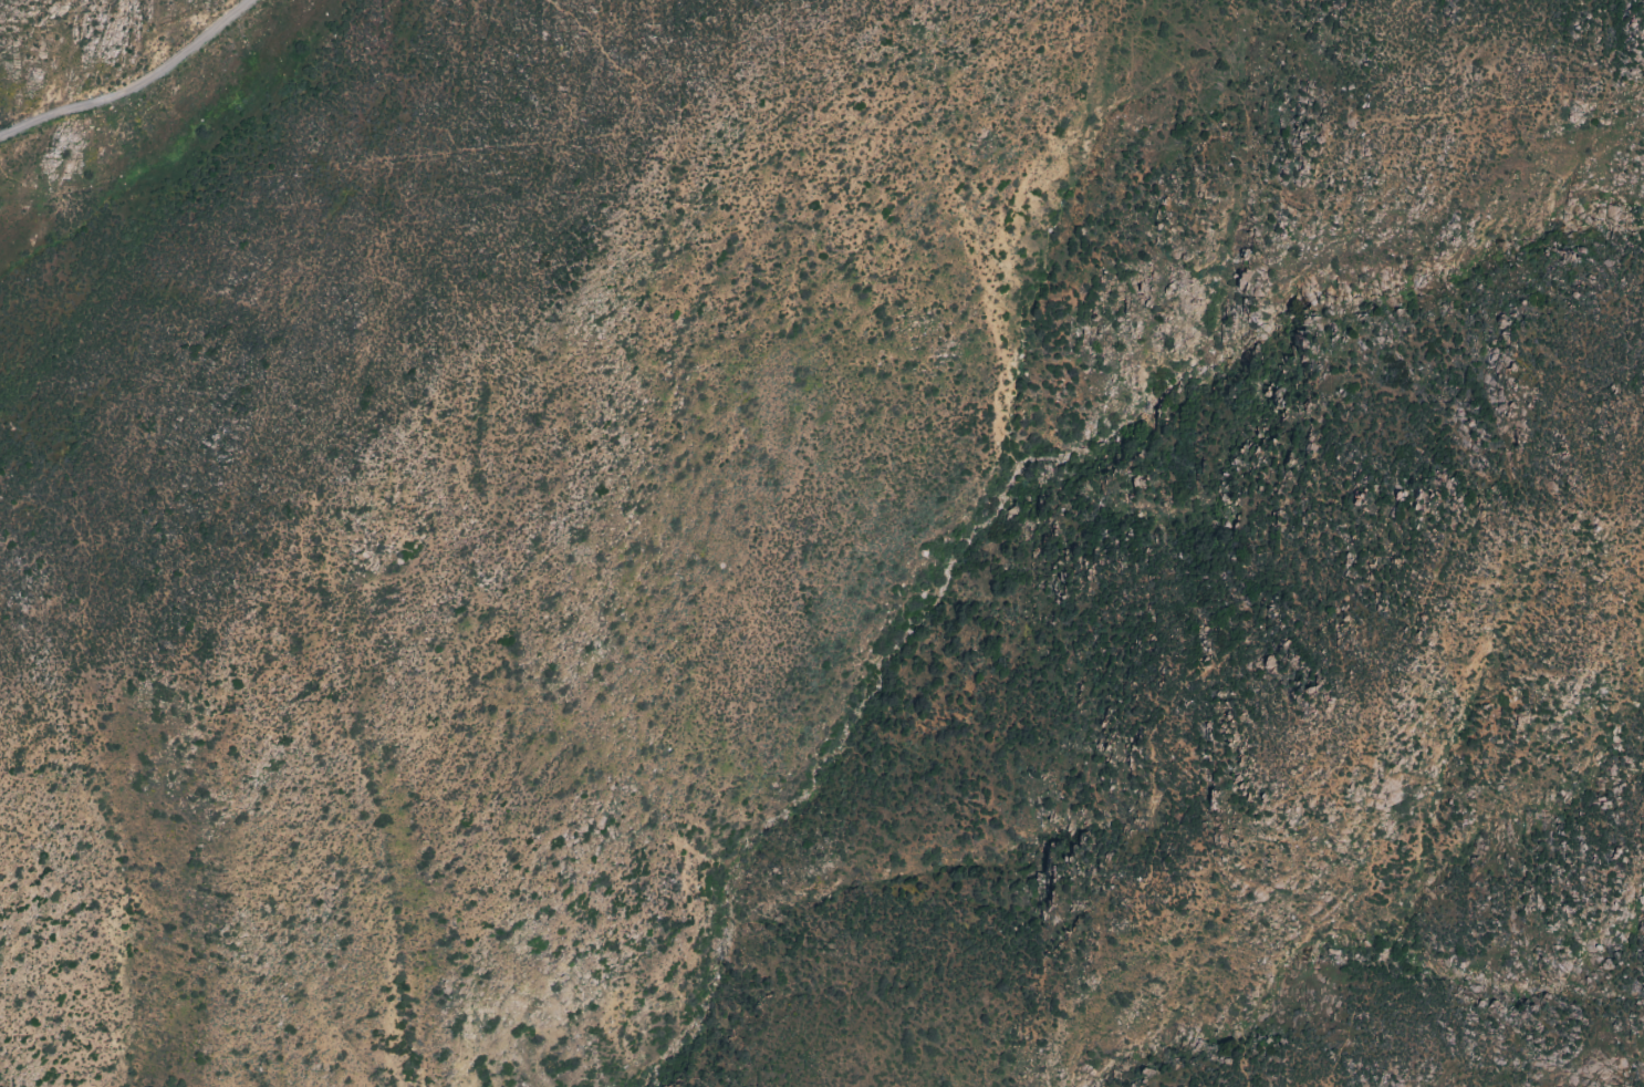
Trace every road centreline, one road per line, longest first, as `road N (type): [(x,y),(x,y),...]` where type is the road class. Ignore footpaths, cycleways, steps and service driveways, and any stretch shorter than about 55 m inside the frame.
road 1 (track): [(0,129),(39,110),(114,96),(244,0)]

